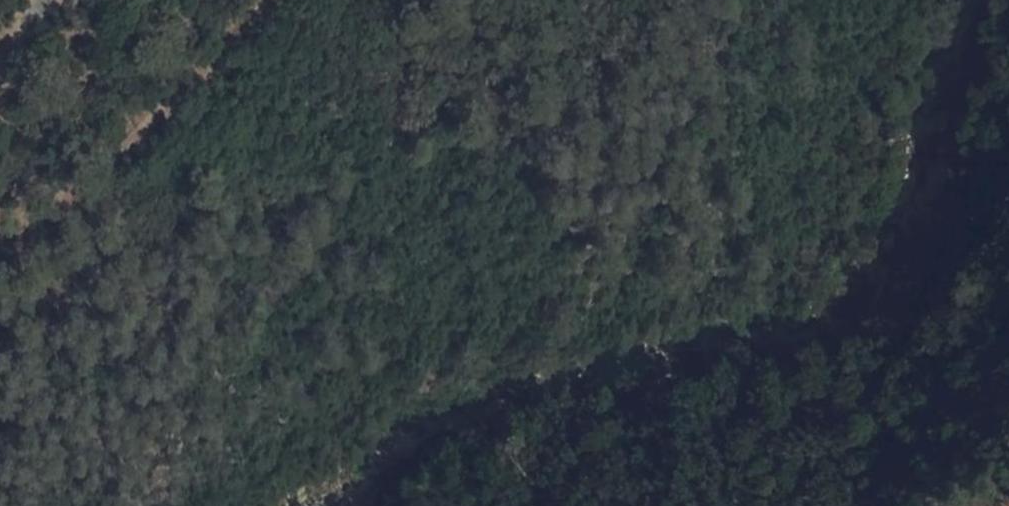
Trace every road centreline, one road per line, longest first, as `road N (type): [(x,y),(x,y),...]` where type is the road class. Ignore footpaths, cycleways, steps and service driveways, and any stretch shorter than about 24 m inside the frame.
road 1 (track): [(0,228),(239,60),(271,0)]

